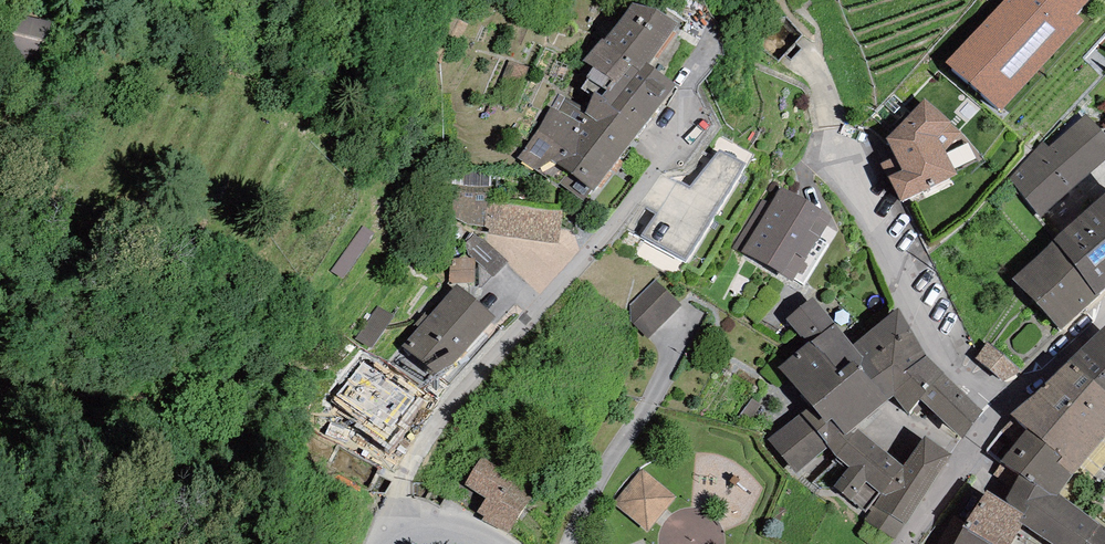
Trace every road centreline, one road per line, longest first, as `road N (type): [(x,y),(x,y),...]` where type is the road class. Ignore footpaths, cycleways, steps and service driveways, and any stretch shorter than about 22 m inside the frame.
road 1 (residential): [(816,38),(843,168),(962,369),(1001,412),(1104,315)]
road 2 (residential): [(390,521),(464,396),(589,263)]

